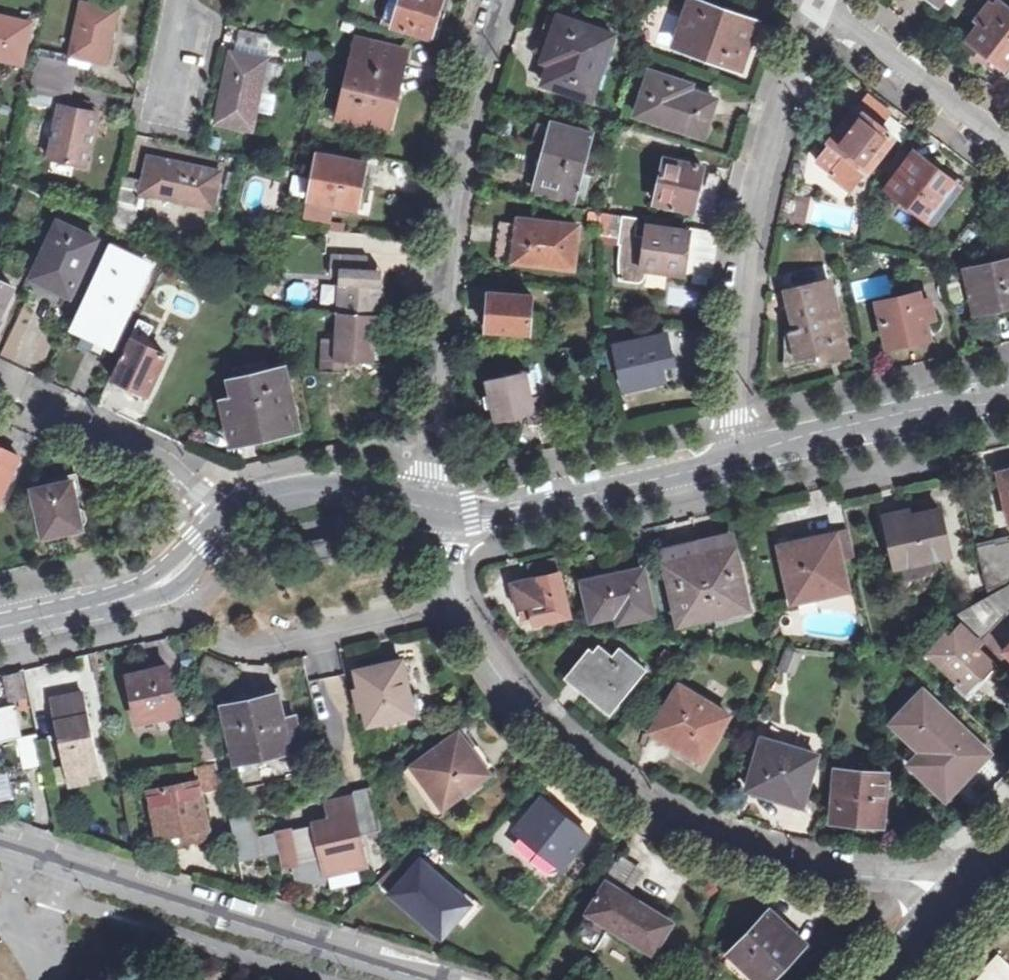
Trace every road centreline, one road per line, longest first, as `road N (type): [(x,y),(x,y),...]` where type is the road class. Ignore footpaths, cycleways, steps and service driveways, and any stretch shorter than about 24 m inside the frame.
road 1 (residential): [(963,878),(887,882),(741,852),(615,788),(519,704),(466,622),(450,574),(455,518)]
road 2 (residential): [(493,0),(459,106),(420,506)]
road 3 (residential): [(818,3),(751,219),(733,399),(741,461)]
road 4 (residential): [(448,979),(0,841)]
road 5 (residential): [(455,518),(505,517),(741,461)]
road 6 (residential): [(741,461),(1008,398)]
road 7 (residential): [(0,630),(138,601),(233,510)]
road 8 (residential): [(233,510),(170,455),(0,379)]
road 9 (residential): [(818,3),(1008,147)]
road 10 (residential): [(233,510),(297,492),(420,506)]
road 11 (residential): [(879,979),(963,878)]
road 12 (residential): [(154,123),(179,0)]

